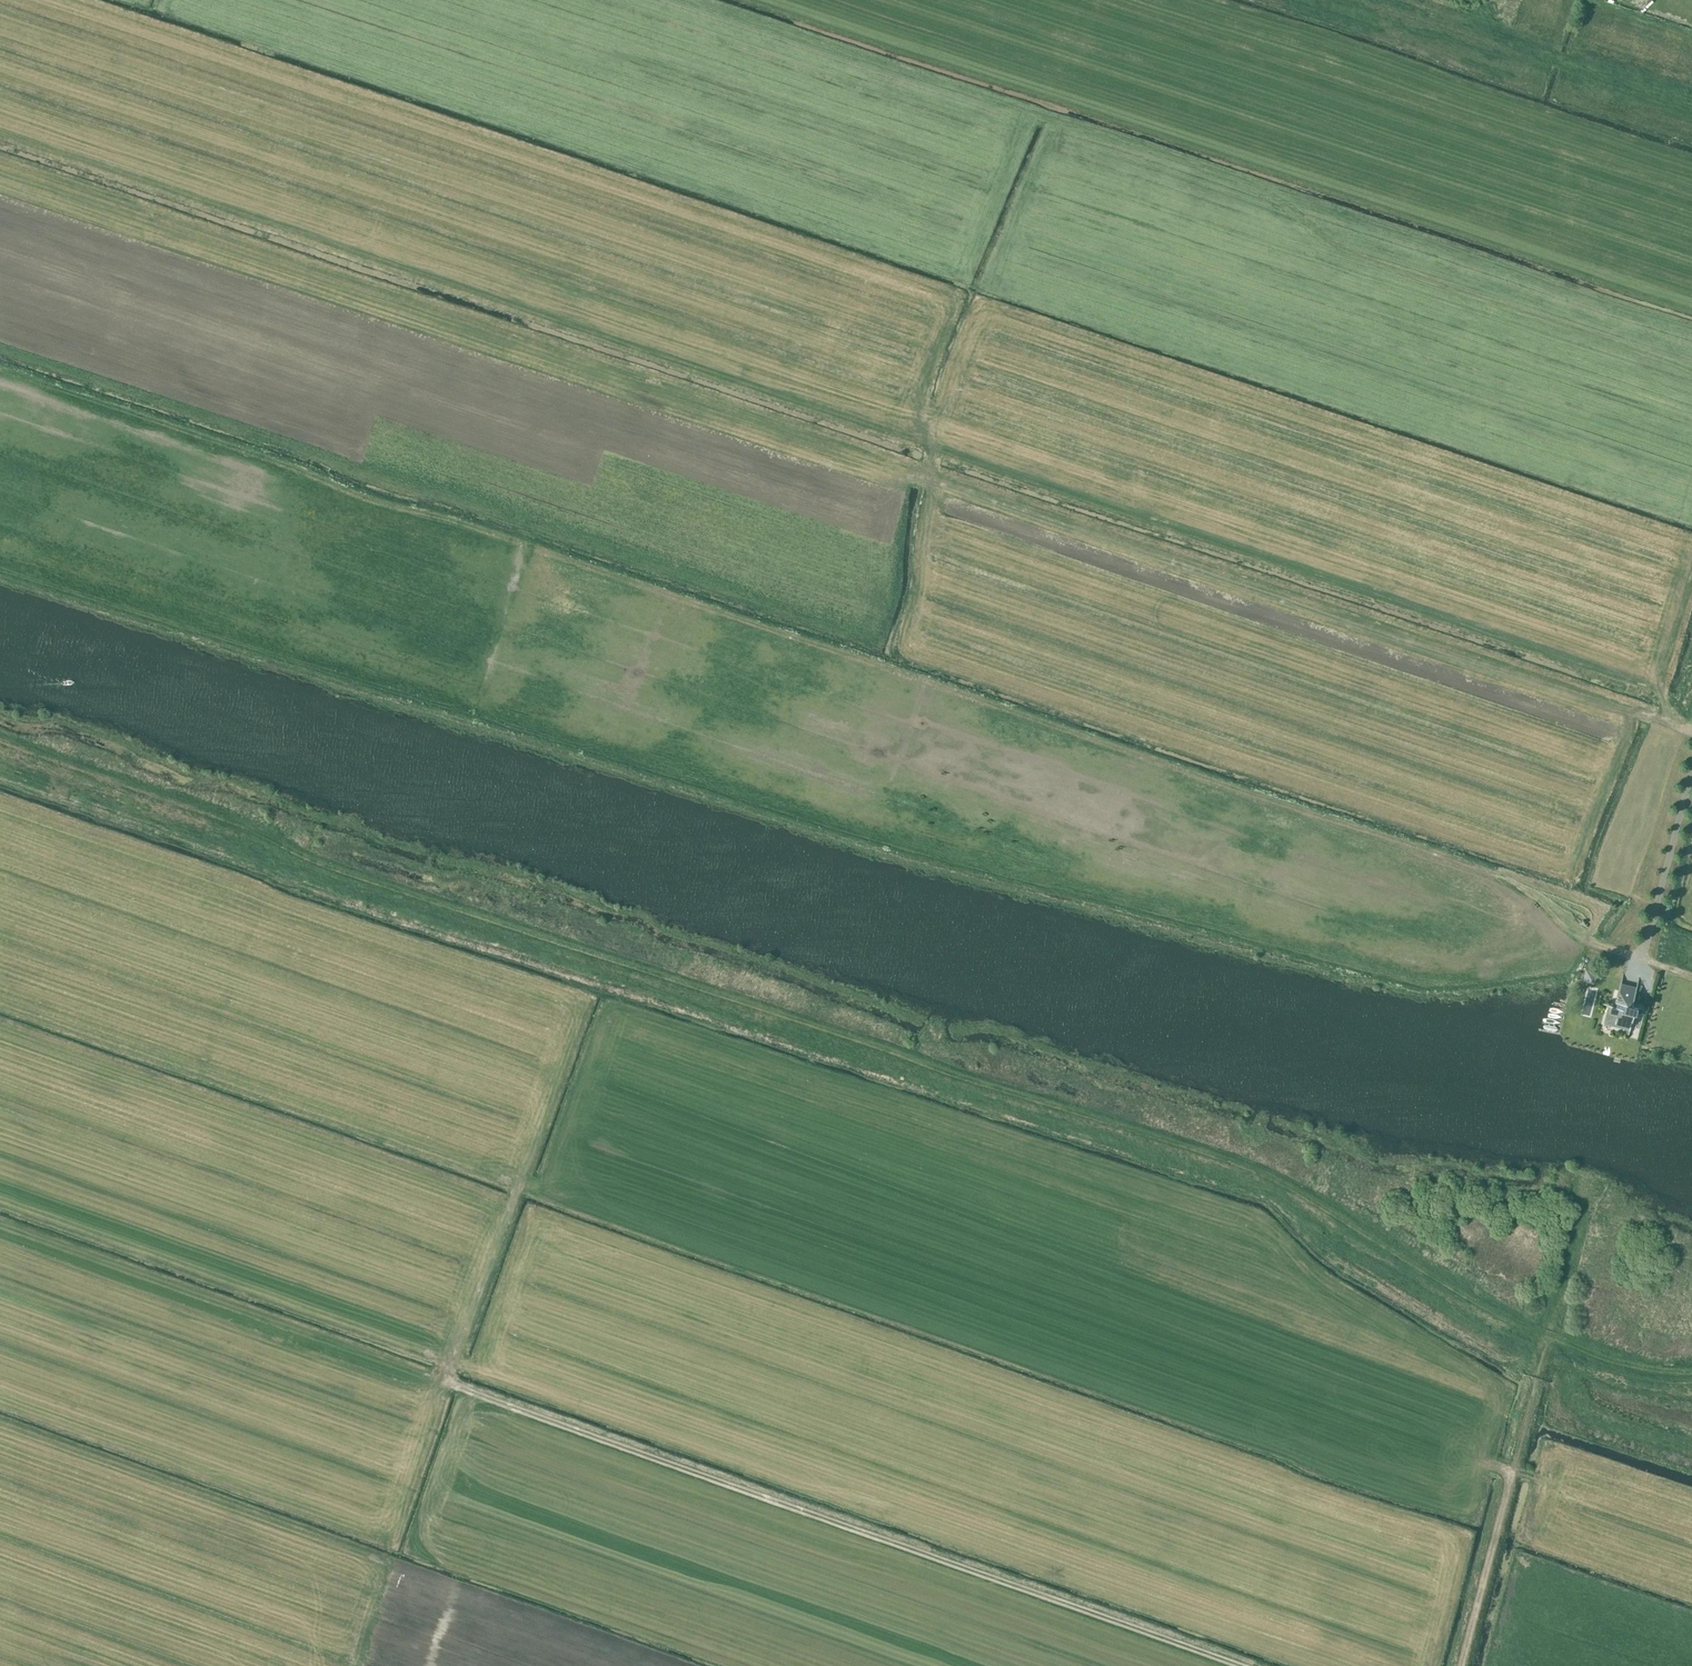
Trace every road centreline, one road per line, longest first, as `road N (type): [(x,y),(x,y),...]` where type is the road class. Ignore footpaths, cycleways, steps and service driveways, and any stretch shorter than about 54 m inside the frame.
road 1 (track): [(1469,1665),(1554,1340)]
road 2 (track): [(1554,1340),(1594,1185)]

